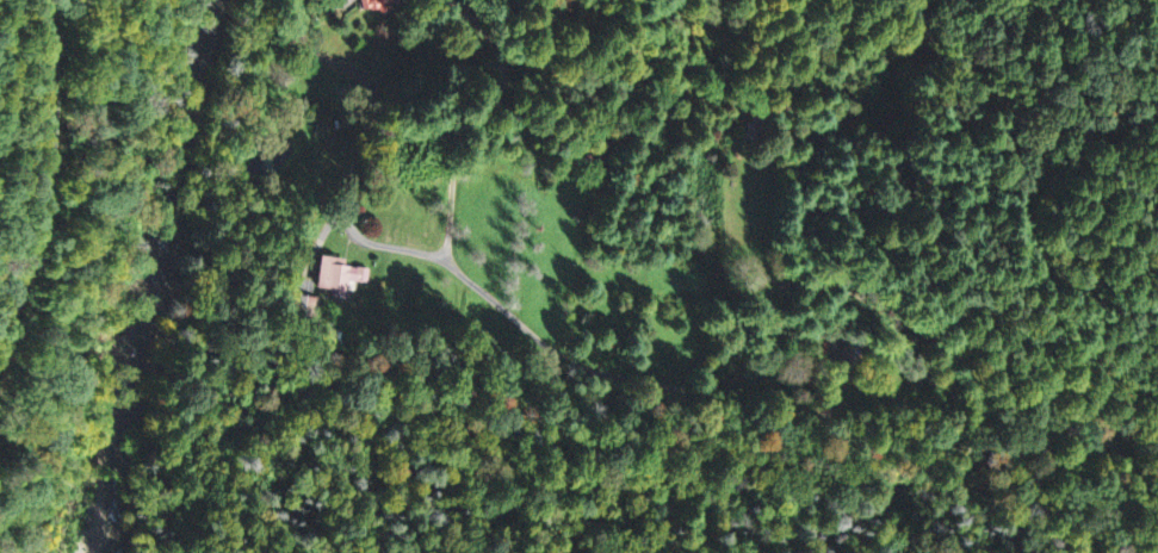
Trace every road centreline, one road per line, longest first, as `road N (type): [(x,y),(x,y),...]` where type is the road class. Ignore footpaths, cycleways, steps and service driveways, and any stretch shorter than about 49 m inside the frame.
road 1 (residential): [(304,19),(301,79),(311,126),(419,178),(470,174),(493,130),(493,89),(399,0)]
road 2 (primary): [(0,344),(43,194),(55,100),(44,0)]

